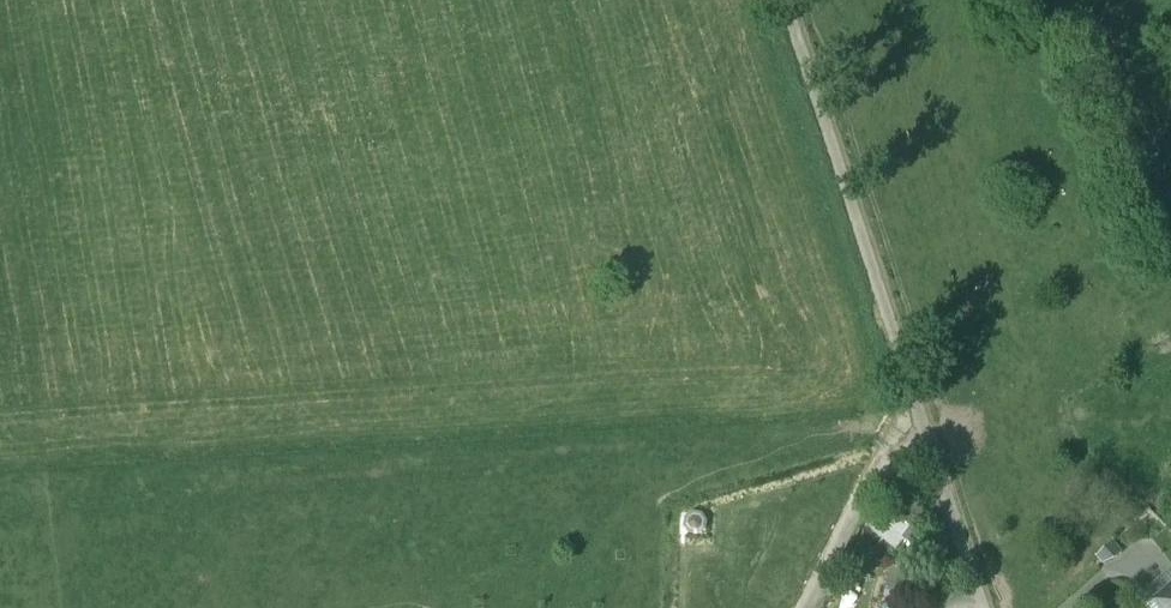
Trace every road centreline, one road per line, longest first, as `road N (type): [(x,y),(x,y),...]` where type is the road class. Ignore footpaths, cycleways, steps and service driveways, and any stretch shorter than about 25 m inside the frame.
road 1 (track): [(977,600),(778,0)]

